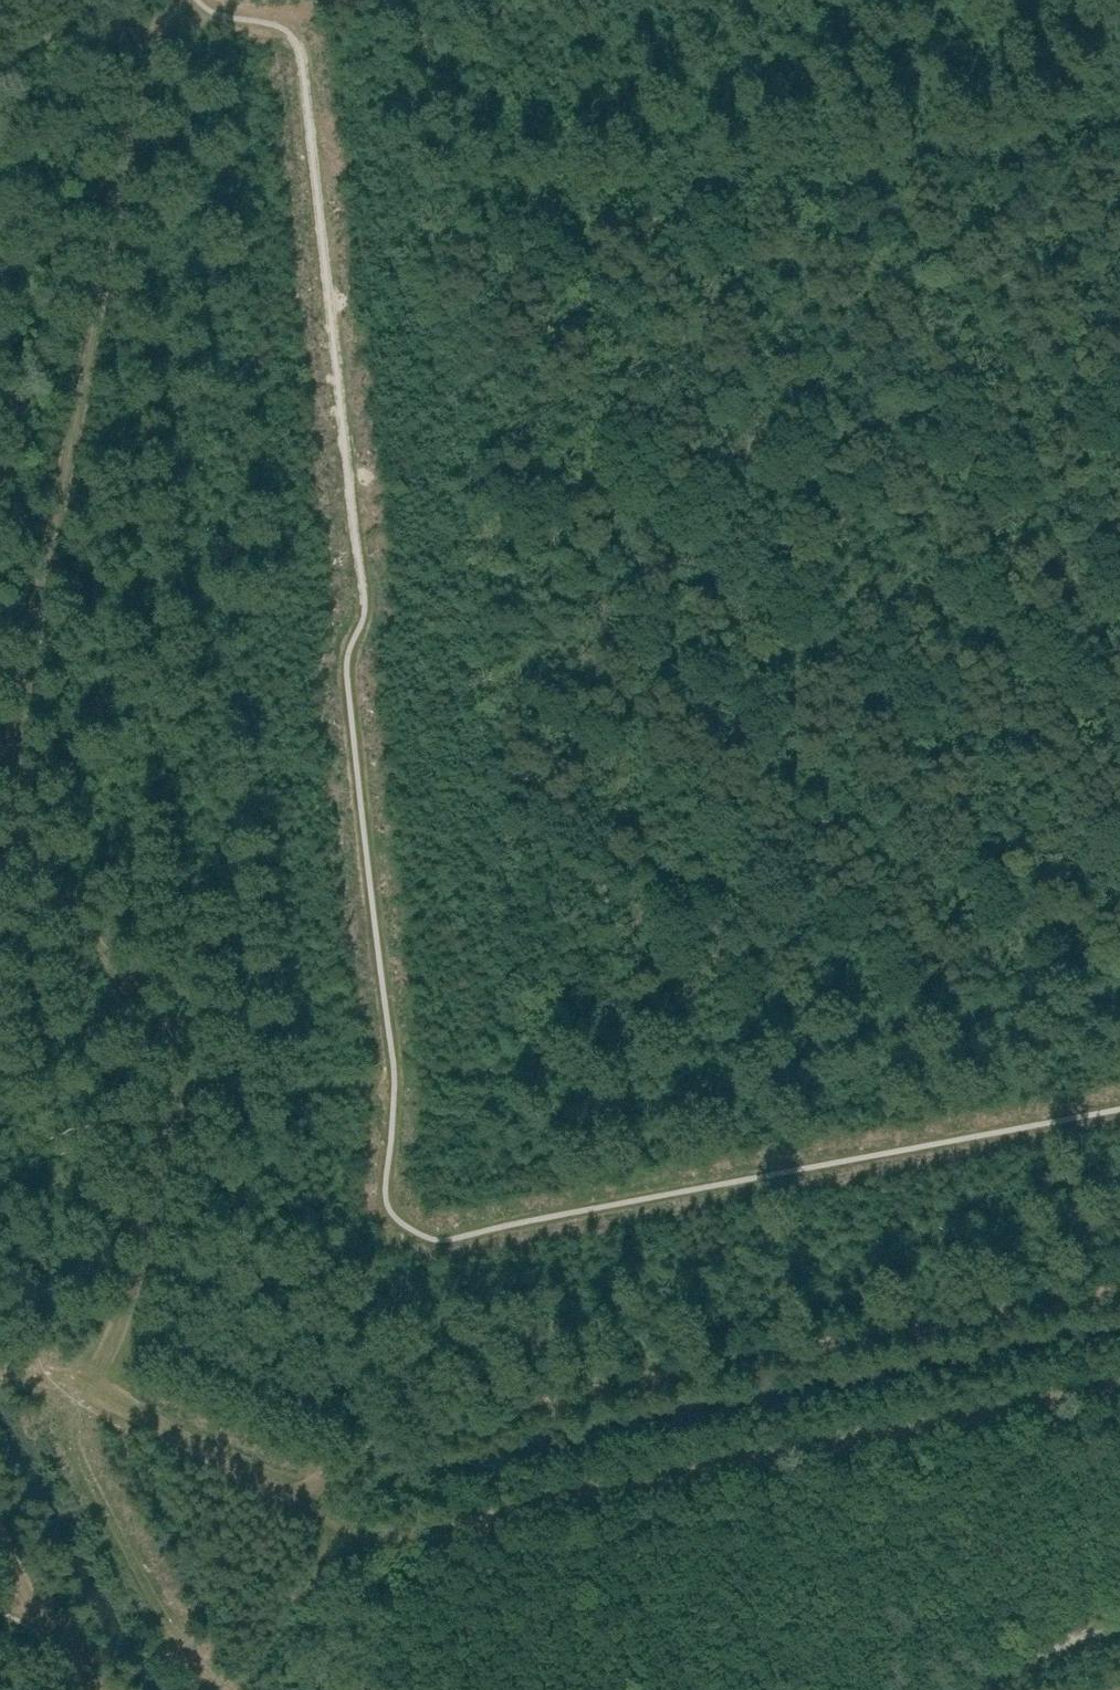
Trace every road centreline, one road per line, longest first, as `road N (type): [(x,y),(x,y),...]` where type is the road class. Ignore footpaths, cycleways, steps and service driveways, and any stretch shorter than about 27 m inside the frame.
road 1 (track): [(203,4),(163,53),(6,734),(14,817),(221,1100),(259,1106),(393,1088)]
road 2 (track): [(293,1484),(381,1448),(1119,1296)]
road 3 (track): [(221,1100),(172,1187),(116,1338),(112,1387),(293,1484)]

